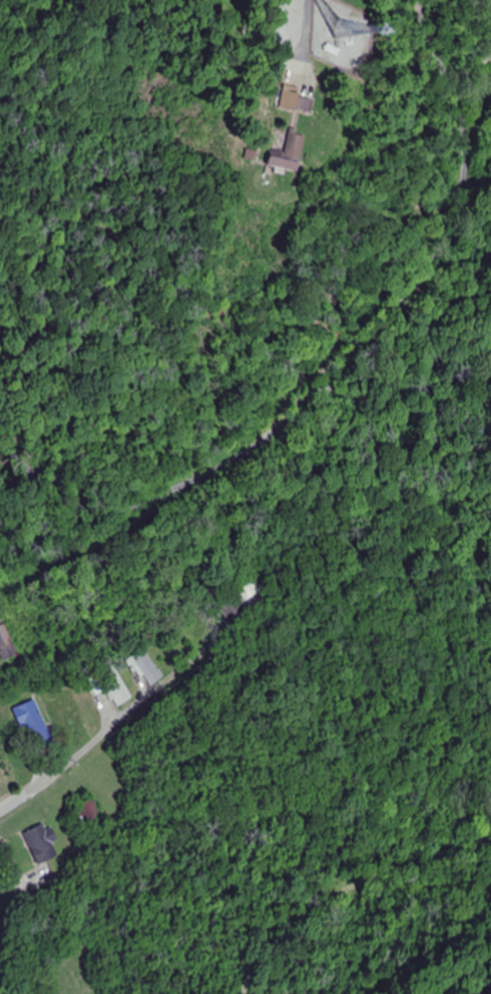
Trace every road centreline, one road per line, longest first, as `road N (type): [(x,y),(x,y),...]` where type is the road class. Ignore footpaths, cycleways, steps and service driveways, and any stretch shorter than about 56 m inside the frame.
road 1 (residential): [(0,464),(29,475),(198,453),(317,376),(375,322)]
road 2 (residential): [(375,322),(444,225),(464,153),(452,93),(413,0)]
road 3 (track): [(249,993),(345,868),(426,824),(490,810)]
road 4 (residential): [(0,812),(222,656)]

